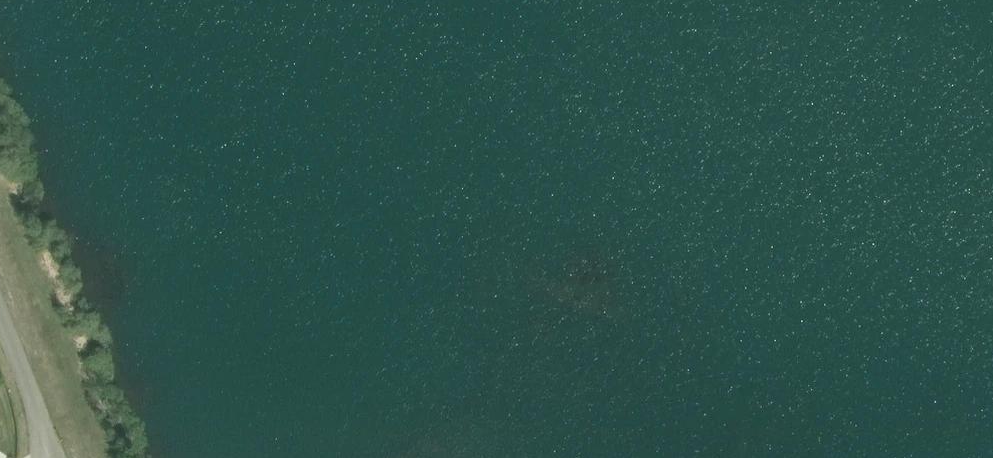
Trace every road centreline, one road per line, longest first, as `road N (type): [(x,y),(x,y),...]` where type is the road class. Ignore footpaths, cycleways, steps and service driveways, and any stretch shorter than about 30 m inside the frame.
road 1 (residential): [(48,442),(0,314)]

